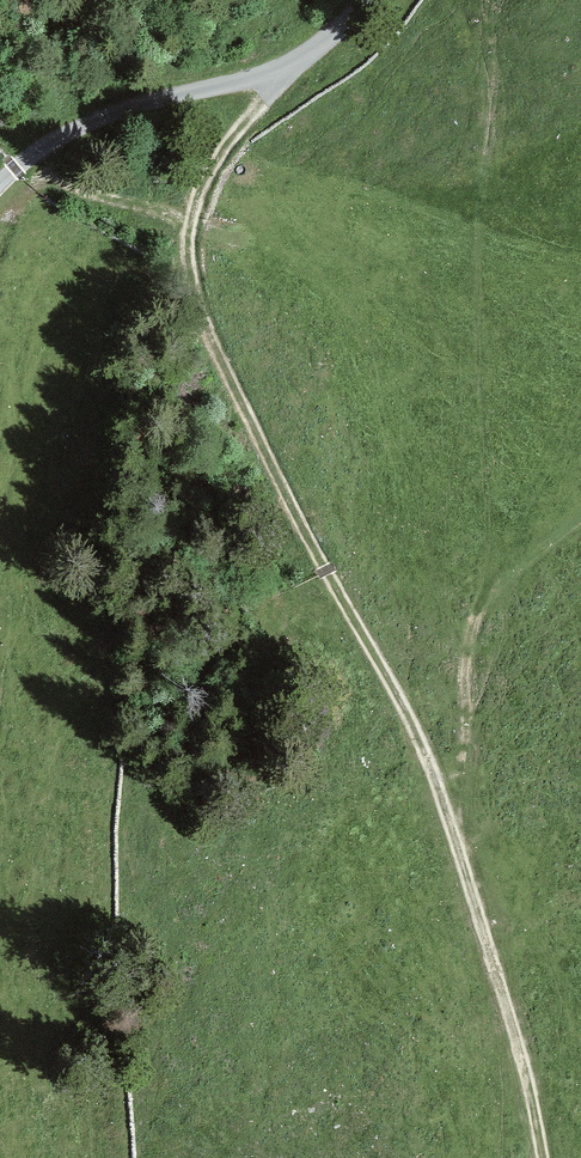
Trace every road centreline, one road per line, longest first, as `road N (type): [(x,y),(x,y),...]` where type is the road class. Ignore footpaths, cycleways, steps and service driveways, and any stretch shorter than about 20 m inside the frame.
road 1 (track): [(301,59),(202,186),(193,224),(200,311),(459,839)]
road 2 (unclassified): [(368,0),(286,67),(119,111),(57,141),(0,184)]
road 3 (track): [(459,839),(469,678),(502,579),(580,523)]
road 4 (track): [(459,839),(527,1071),(543,1157)]

